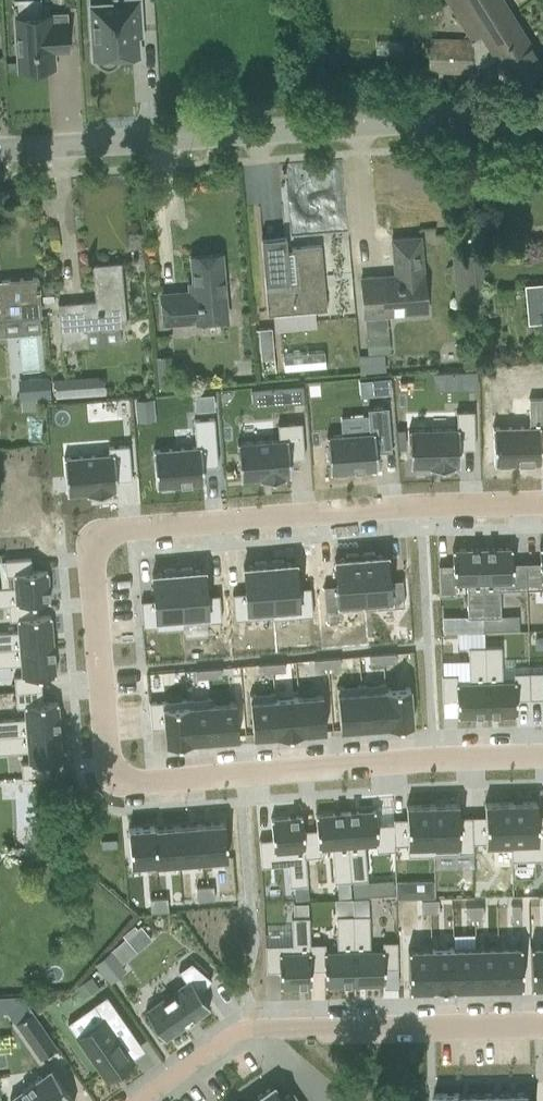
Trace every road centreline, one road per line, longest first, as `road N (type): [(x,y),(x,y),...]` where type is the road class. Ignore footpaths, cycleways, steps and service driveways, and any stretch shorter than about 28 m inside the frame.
road 1 (residential): [(542,761),(131,769),(113,752),(99,575),(110,548),(137,534),(542,508)]
road 2 (residential): [(0,150),(542,108)]
road 3 (residential): [(245,1028),(310,1018),(542,1018)]
road 4 (residential): [(245,1028),(140,1100)]

